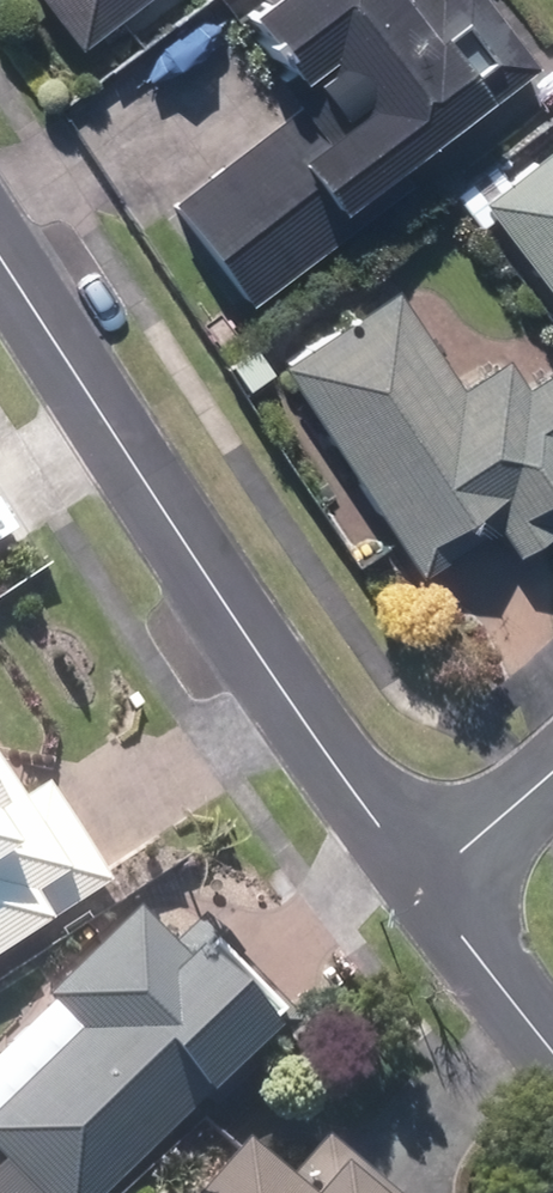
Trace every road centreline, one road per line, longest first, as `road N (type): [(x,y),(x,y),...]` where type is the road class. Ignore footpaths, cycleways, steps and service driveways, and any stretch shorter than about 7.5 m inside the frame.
road 1 (residential): [(0,260),(425,897)]
road 2 (residential): [(425,897),(552,1053)]
road 3 (residential): [(425,897),(552,767)]

